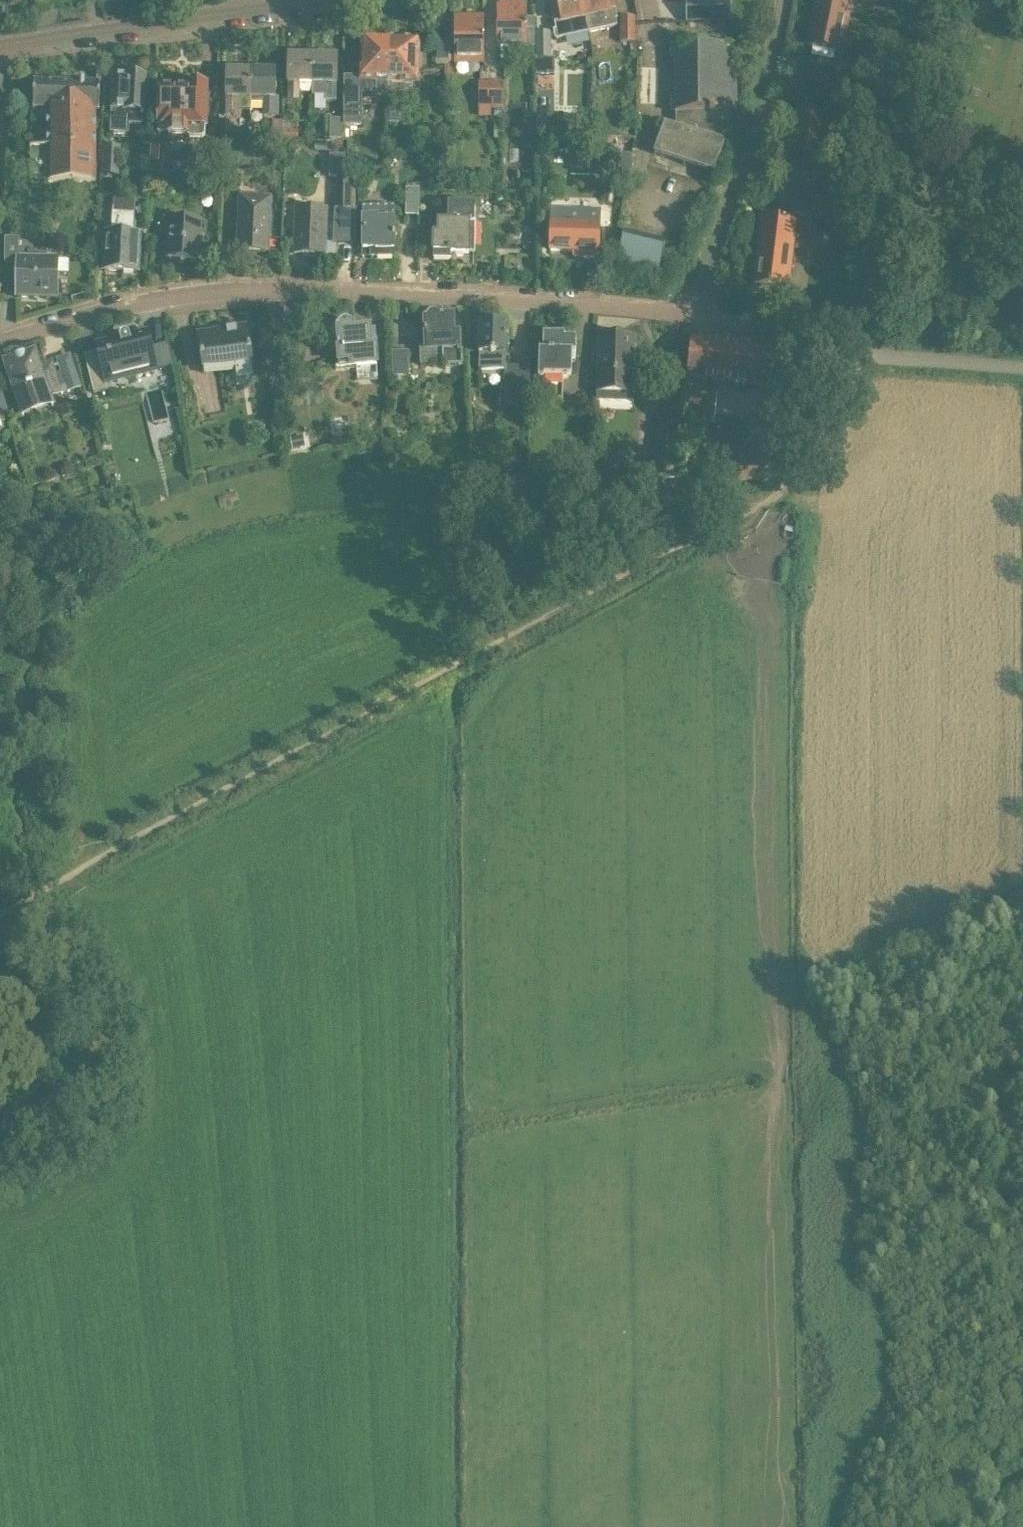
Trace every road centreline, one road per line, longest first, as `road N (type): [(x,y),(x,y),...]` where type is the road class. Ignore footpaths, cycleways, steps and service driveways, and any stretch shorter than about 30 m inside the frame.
road 1 (track): [(847,351),(794,469),(755,508),(0,908)]
road 2 (residential): [(0,341),(123,306),(258,285),(695,314)]
road 3 (track): [(847,351),(916,192),(968,0)]
road 4 (residential): [(695,314),(847,351),(1022,367)]
road 5 (residential): [(695,314),(756,128),(783,0)]
road 6 (tertiary): [(310,0),(0,46)]

